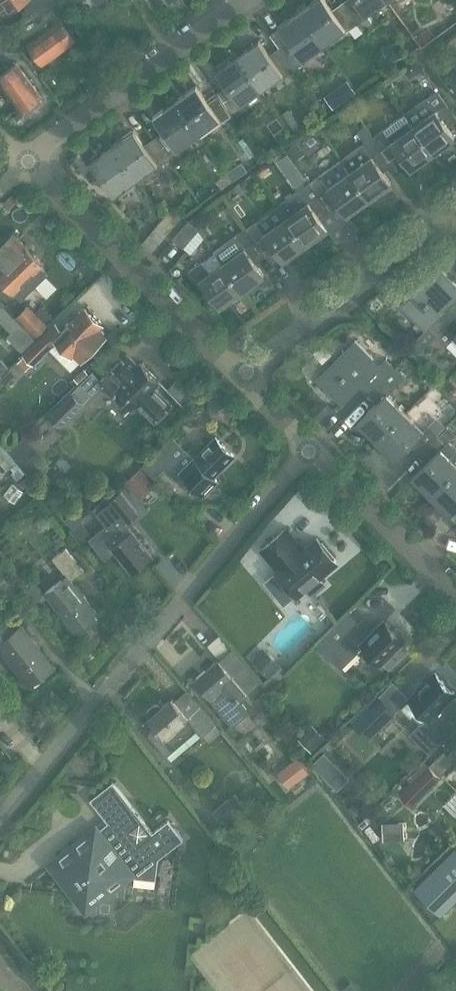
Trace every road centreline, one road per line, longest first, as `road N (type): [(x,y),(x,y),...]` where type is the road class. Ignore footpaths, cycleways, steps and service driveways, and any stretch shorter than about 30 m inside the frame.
road 1 (residential): [(0,813),(310,448)]
road 2 (unclassified): [(238,376),(28,159)]
road 3 (residential): [(238,376),(455,214)]
road 4 (unclassified): [(28,159),(247,0)]
road 5 (unclassified): [(455,598),(310,448)]

